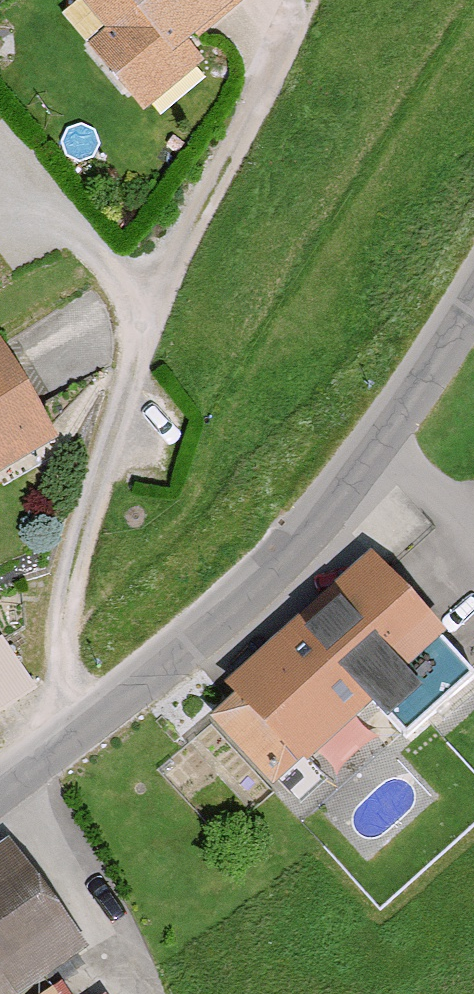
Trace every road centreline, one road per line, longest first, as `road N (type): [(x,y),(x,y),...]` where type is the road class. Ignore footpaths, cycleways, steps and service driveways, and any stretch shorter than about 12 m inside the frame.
road 1 (residential): [(70,745),(85,489),(168,269),(279,40)]
road 2 (residential): [(473,283),(337,509),(70,745)]

